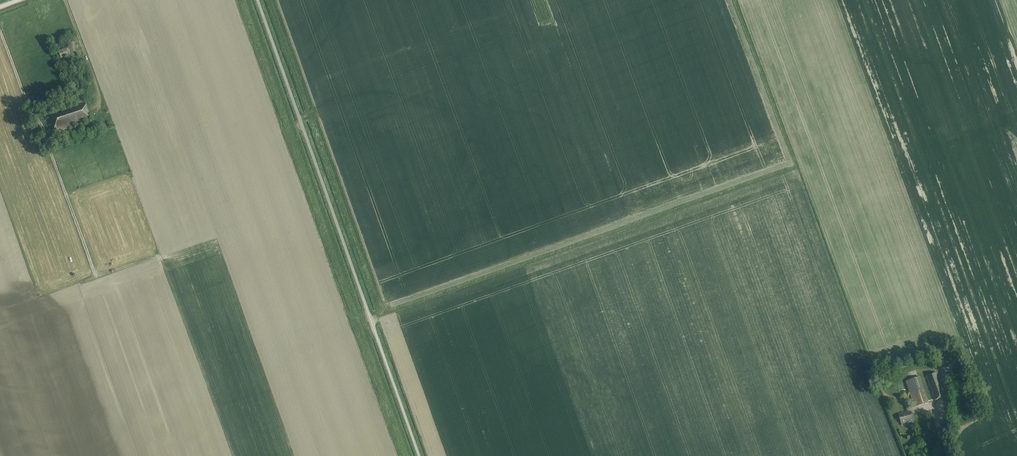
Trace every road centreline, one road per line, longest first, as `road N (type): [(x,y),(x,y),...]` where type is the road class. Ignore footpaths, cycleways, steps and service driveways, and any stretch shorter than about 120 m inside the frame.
road 1 (unclassified): [(418,455),(256,0)]

